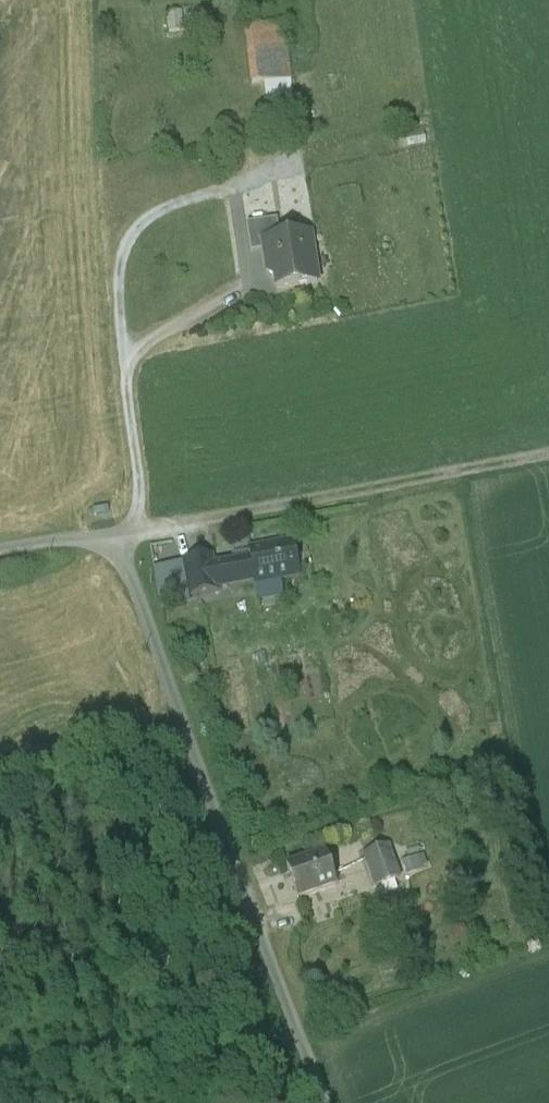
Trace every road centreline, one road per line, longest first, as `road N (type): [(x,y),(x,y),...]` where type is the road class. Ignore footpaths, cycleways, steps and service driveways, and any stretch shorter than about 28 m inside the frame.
road 1 (unclassified): [(0,551),(73,539),(108,542),(119,557),(324,1102)]
road 2 (track): [(548,457),(346,493)]

